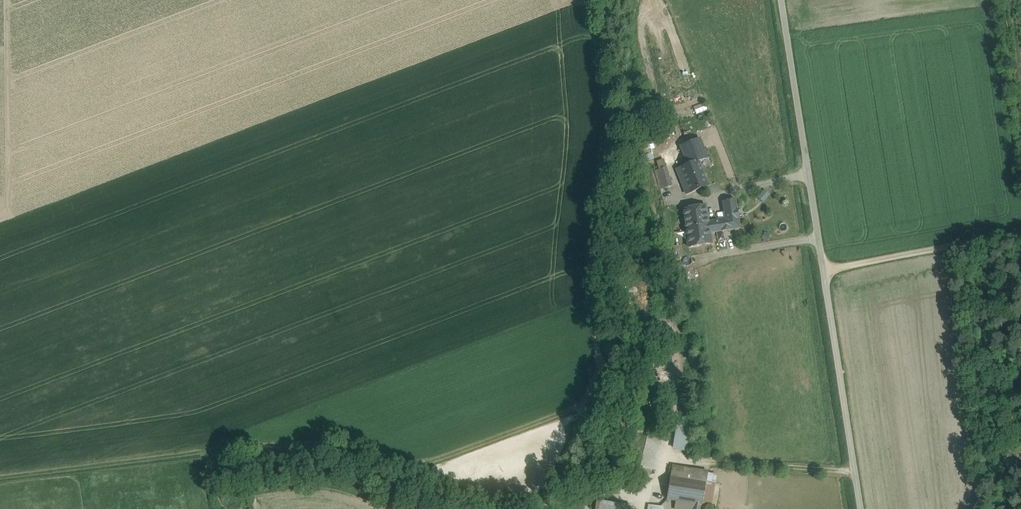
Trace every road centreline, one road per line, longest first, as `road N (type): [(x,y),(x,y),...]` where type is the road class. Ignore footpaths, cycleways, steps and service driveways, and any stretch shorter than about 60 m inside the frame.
road 1 (track): [(781,0),(857,508)]
road 2 (track): [(821,271),(1020,236)]

